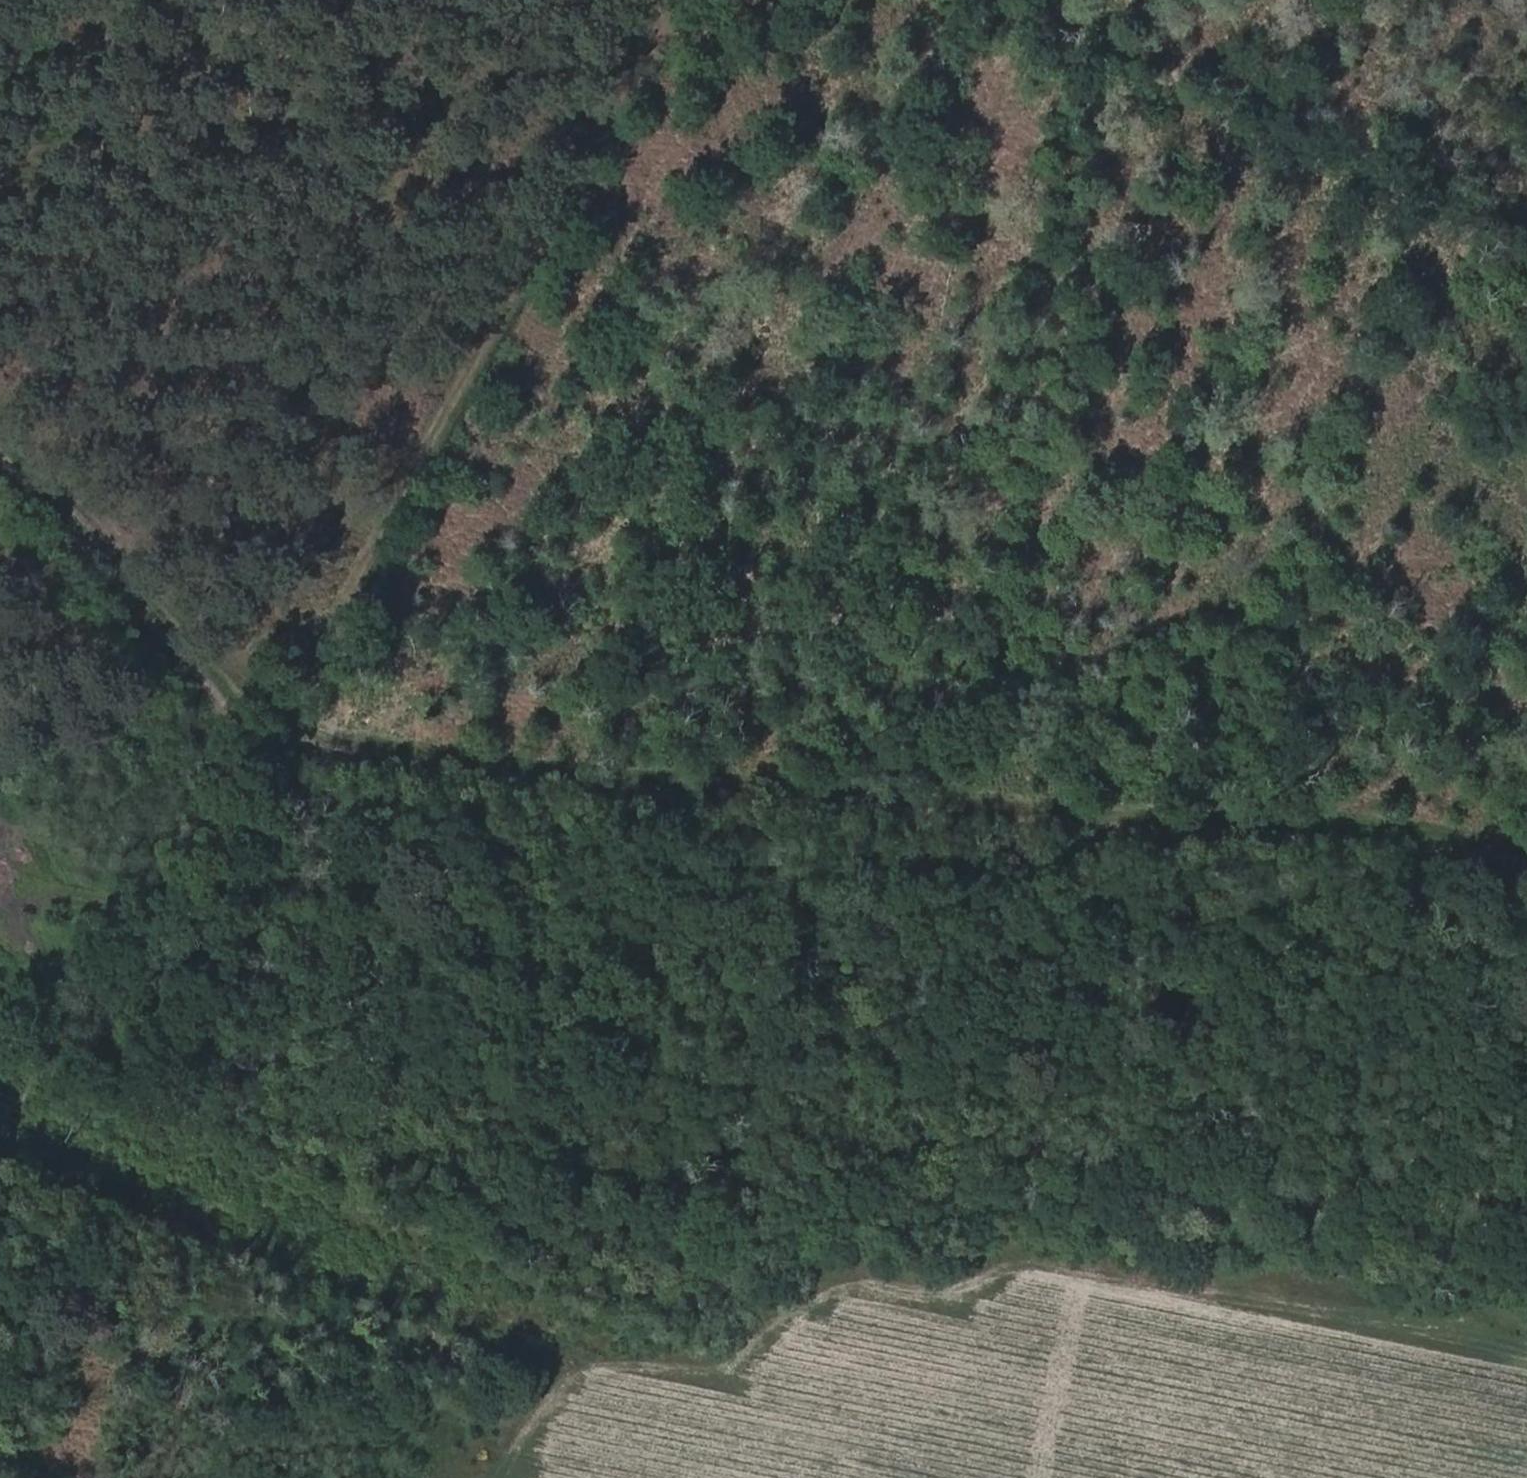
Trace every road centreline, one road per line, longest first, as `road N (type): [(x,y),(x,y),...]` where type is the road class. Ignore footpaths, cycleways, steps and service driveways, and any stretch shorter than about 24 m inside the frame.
road 1 (track): [(247,707),(0,446)]

